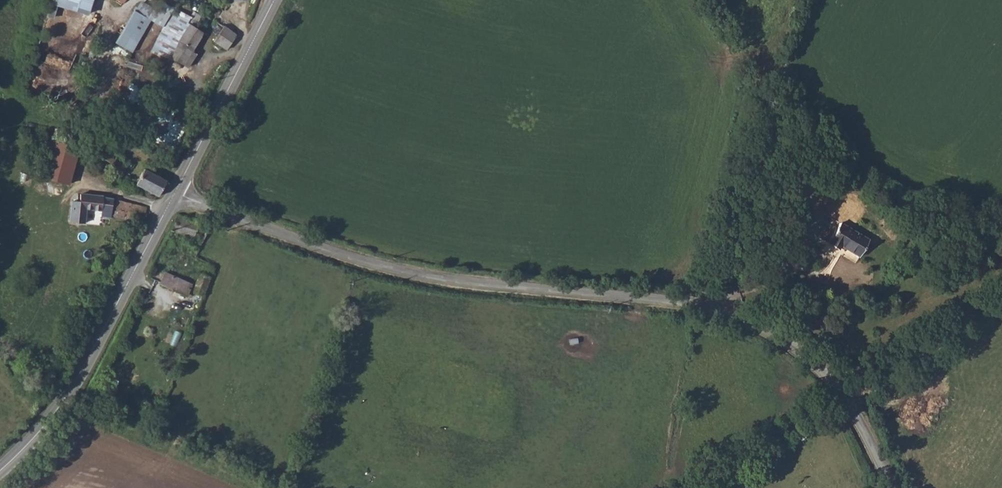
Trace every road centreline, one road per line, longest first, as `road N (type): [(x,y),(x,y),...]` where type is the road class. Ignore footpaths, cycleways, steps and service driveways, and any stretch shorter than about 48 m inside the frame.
road 1 (tertiary): [(890,487),(843,393),(807,356),(762,327),(686,303),(483,285),(378,266),(175,191)]
road 2 (track): [(1001,300),(843,393),(706,487)]
road 3 (tertiary): [(175,191),(68,397),(0,472)]
road 4 (tertiary): [(275,0),(175,191)]

